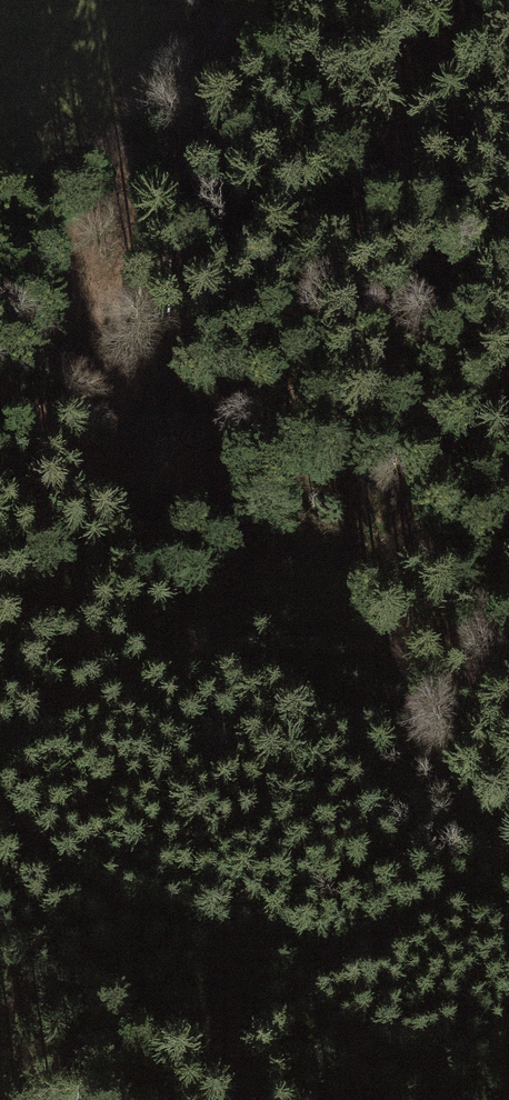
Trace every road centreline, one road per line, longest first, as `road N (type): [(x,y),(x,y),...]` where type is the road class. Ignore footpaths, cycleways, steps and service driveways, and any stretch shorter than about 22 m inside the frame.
road 1 (track): [(0,765),(231,638),(410,523),(508,397)]
road 2 (track): [(0,809),(45,855),(137,917),(264,947),(362,943),(434,906),(508,821)]
road 3 (track): [(239,0),(154,121),(0,197)]

